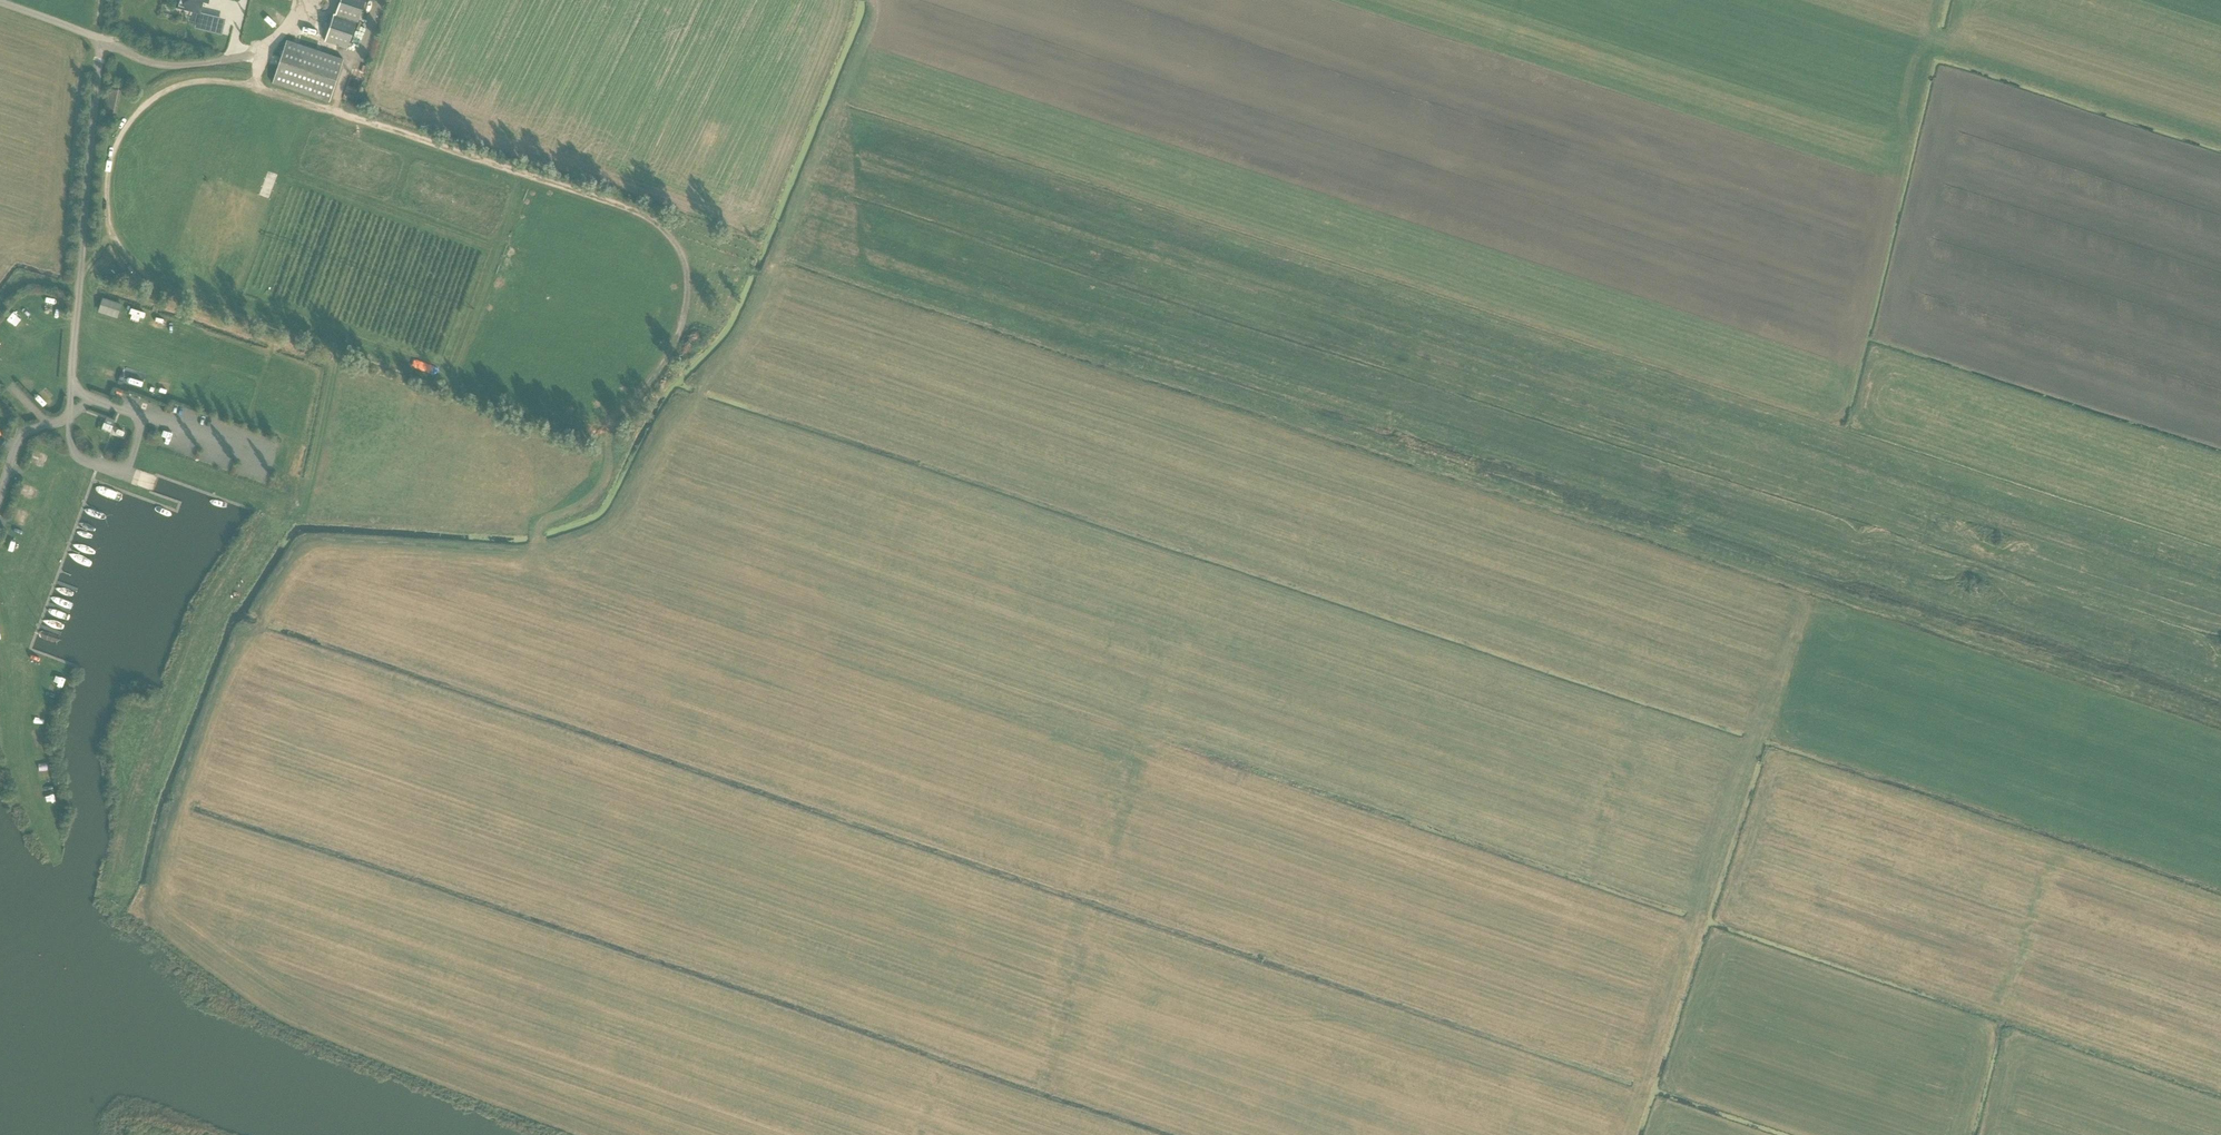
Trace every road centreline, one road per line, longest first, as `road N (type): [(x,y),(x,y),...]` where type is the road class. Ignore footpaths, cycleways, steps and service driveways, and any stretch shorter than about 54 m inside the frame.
road 1 (track): [(266,90),(188,82),(150,101),(125,128),(110,166),(108,220),(126,256),(149,277),(198,301),(553,420),(605,416),(648,385),(676,342),(687,302),(682,255),(663,229),(610,201),(340,113)]

